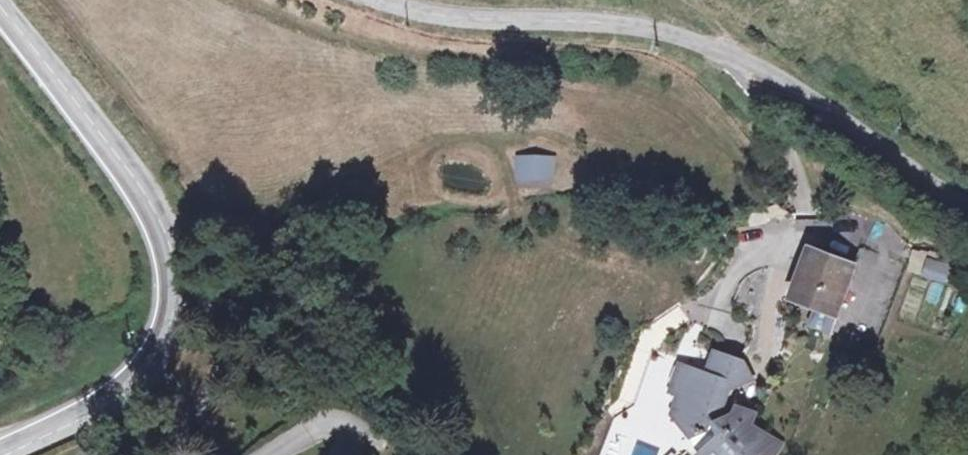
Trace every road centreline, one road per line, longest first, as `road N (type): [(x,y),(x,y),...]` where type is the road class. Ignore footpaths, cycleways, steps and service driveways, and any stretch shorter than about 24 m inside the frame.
road 1 (unclassified): [(377,0),(412,12),(665,32),(756,70),(967,195)]
road 2 (tertiary): [(10,454),(130,389),(175,320),(179,285),(161,218),(0,16)]

